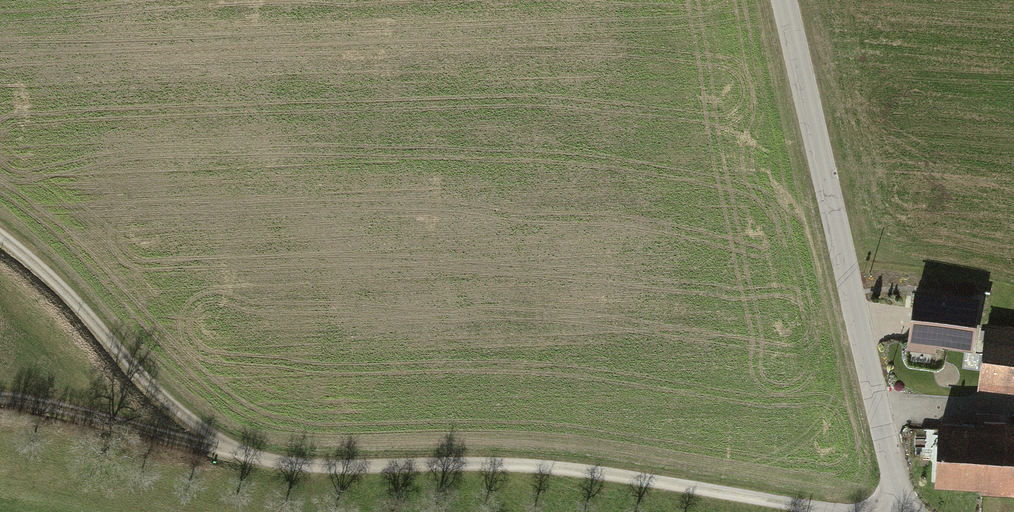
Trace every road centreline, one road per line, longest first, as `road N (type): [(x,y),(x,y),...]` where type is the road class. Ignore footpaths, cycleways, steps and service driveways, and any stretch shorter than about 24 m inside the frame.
road 1 (track): [(250,461),(323,471),(584,475),(812,511)]
road 2 (tertiary): [(782,0),(901,507)]
road 3 (track): [(0,239),(34,262),(154,391),(250,461)]
road 4 (track): [(250,461),(0,402)]

